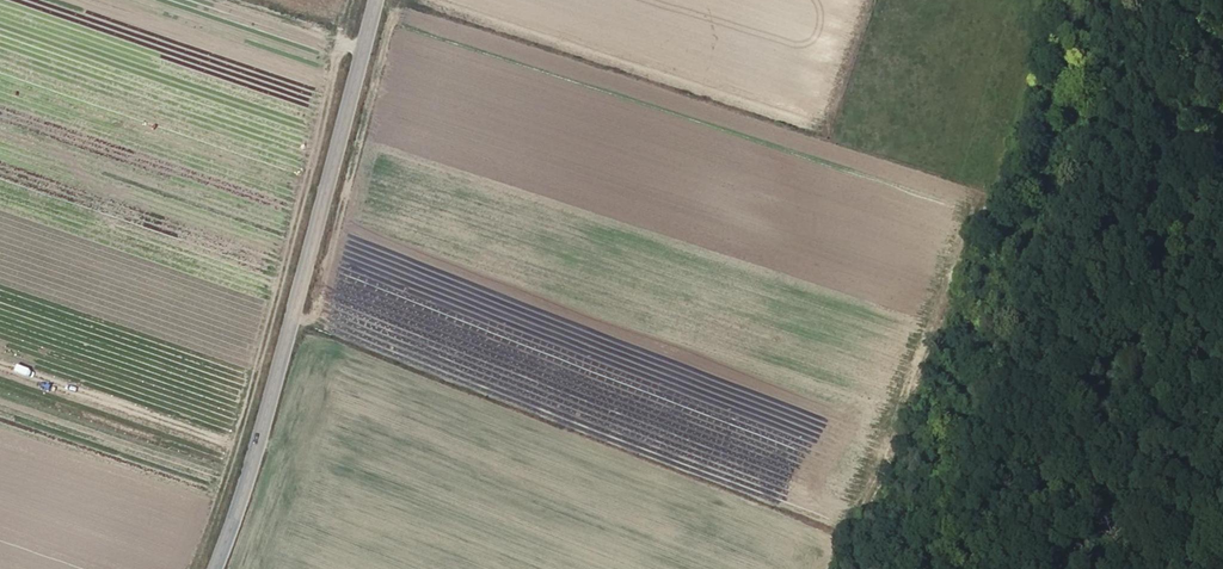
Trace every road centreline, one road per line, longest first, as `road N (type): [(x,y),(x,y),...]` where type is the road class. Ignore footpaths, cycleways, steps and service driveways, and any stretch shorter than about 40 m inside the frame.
road 1 (secondary): [(217,568),(253,465),(376,0)]

